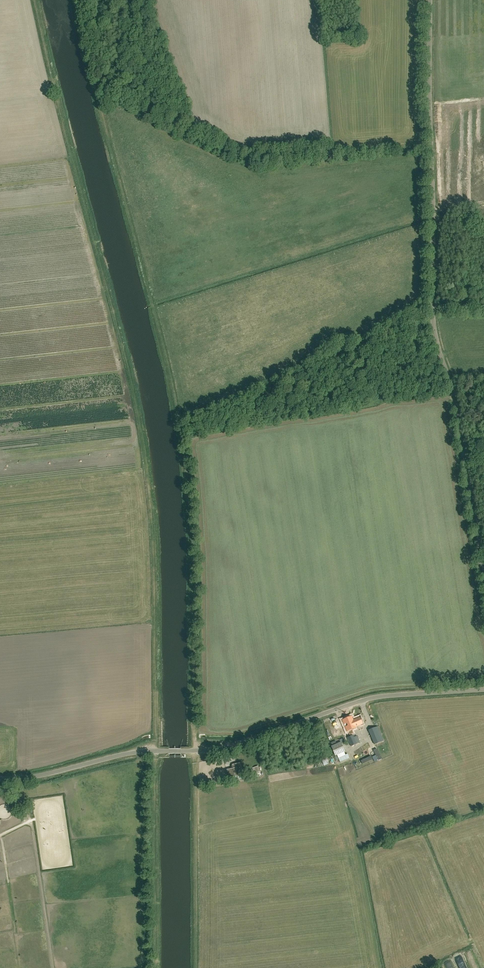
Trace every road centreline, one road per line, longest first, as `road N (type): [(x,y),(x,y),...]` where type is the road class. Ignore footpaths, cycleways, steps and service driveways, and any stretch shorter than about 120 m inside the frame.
road 1 (track): [(154,751),(152,516),(137,404),(35,0)]
road 2 (track): [(193,751),(191,524),(181,431),(76,0)]
road 3 (unclassified): [(483,563),(454,394),(434,334),(430,0)]
road 4 (unclassified): [(0,777),(132,753),(223,747),(382,695),(483,690)]

